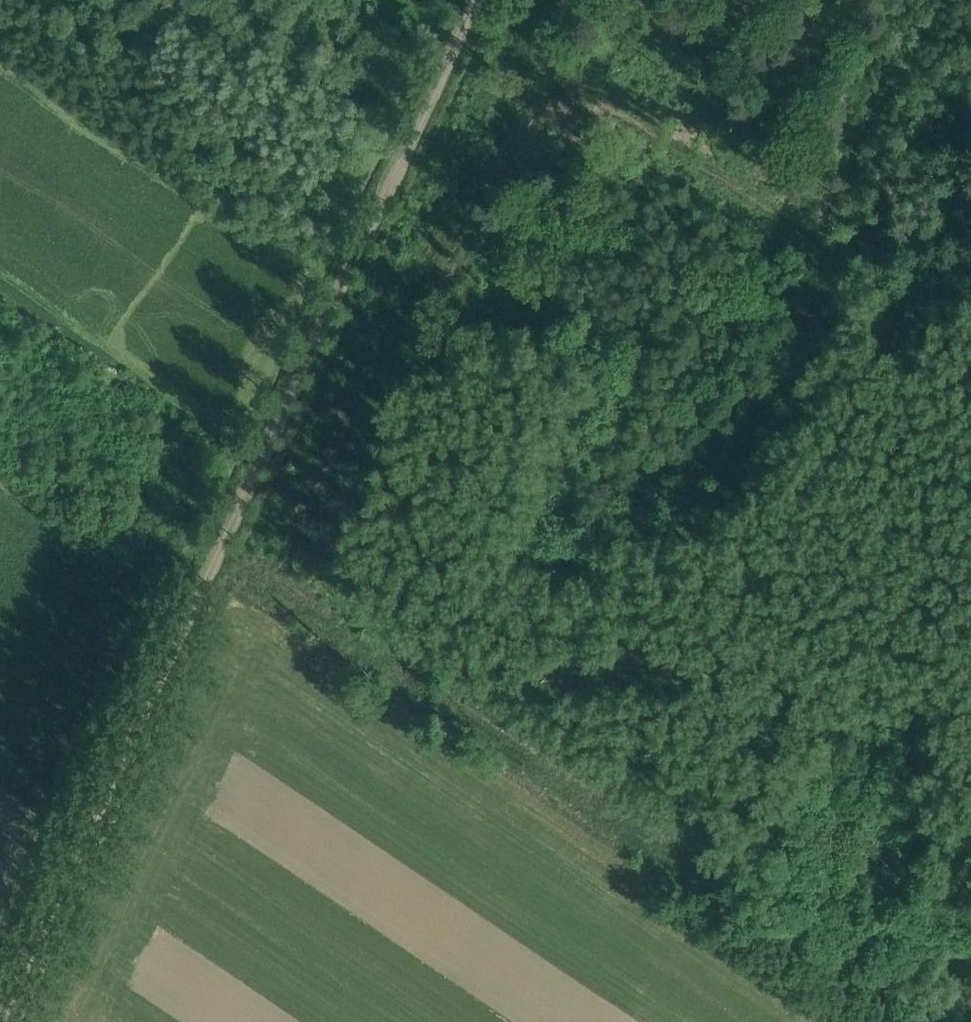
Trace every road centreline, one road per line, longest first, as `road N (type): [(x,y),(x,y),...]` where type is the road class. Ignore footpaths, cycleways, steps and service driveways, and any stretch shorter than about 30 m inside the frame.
road 1 (track): [(470,0),(0,1008)]
road 2 (track): [(461,17),(970,352)]

